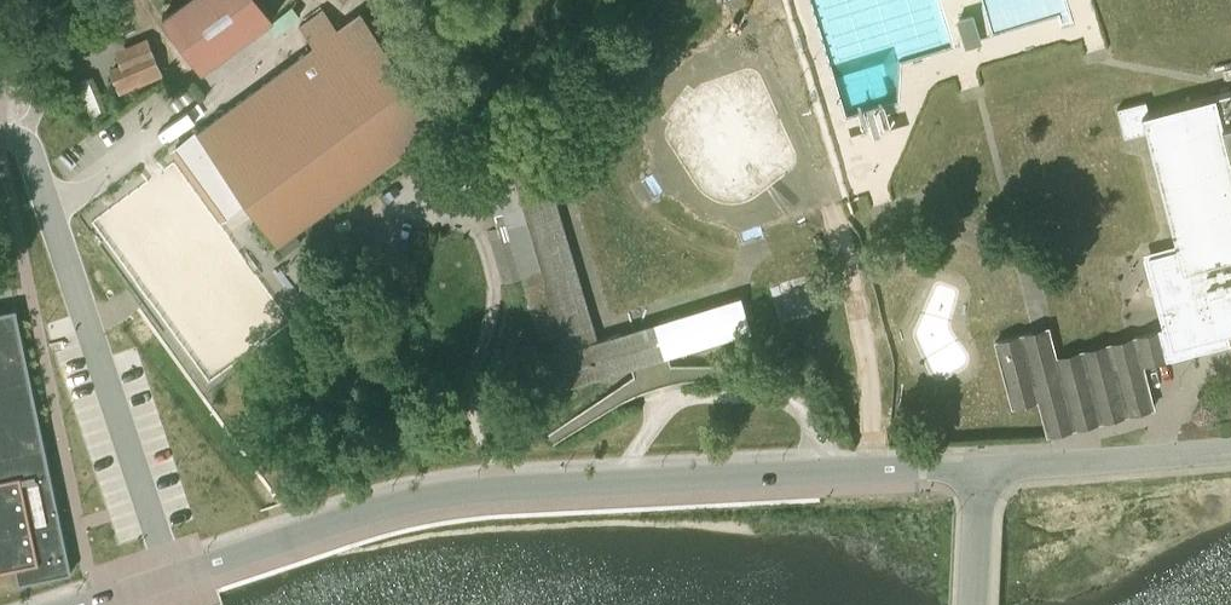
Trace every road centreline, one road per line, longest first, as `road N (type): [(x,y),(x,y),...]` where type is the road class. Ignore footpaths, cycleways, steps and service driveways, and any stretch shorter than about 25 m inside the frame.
road 1 (residential): [(173,575),(391,504),(483,489),(980,471)]
road 2 (residential): [(173,575),(26,145),(0,135)]
road 3 (residential): [(980,471),(1230,449)]
road 4 (residential): [(973,604),(980,471)]

